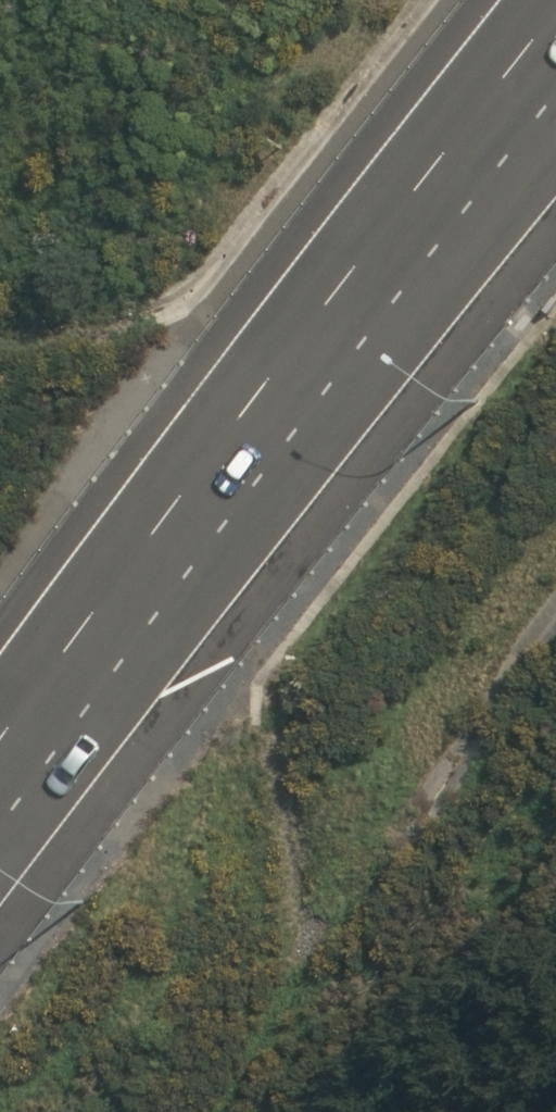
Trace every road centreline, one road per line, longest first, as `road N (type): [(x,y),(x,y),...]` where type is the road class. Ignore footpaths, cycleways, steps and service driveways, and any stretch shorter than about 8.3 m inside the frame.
road 1 (motorway): [(555,39),(176,513),(0,764)]
road 2 (motorway): [(555,136),(0,843)]

